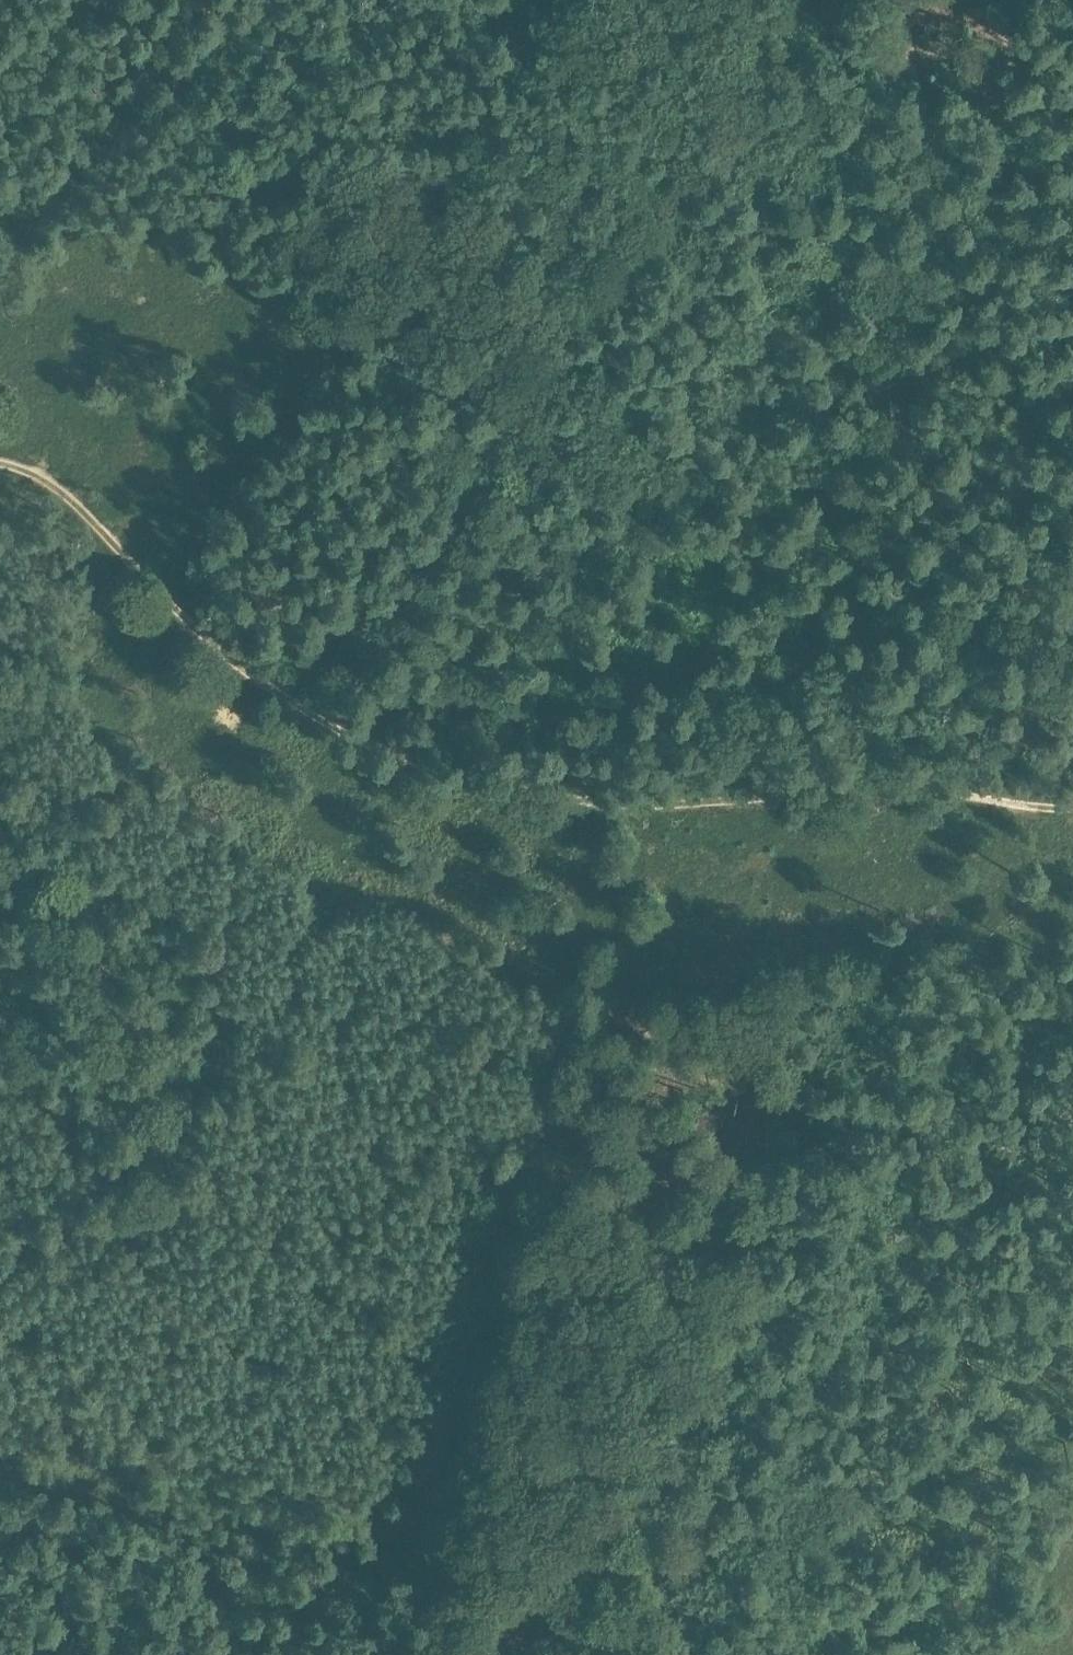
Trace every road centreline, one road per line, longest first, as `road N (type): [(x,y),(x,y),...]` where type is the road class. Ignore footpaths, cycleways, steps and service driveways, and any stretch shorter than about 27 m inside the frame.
road 1 (track): [(1072,782),(588,796),(419,762),(233,691),(30,485),(0,473)]

